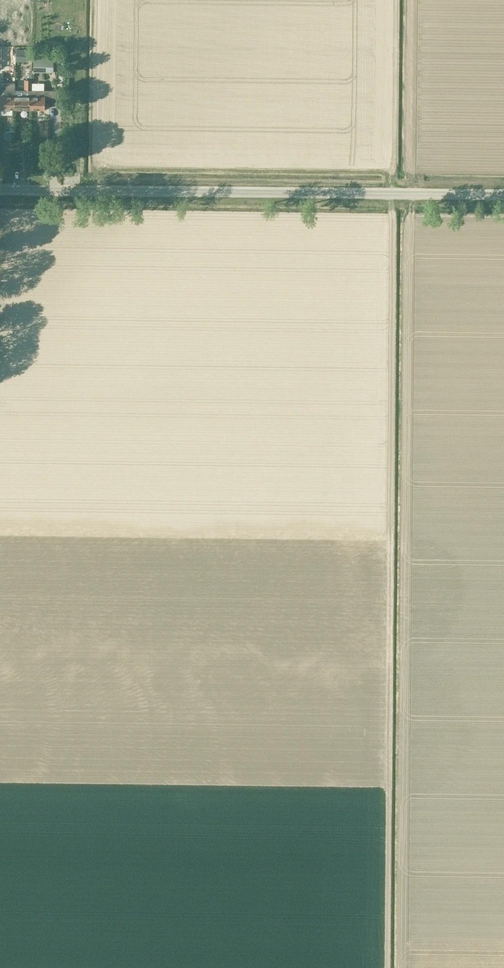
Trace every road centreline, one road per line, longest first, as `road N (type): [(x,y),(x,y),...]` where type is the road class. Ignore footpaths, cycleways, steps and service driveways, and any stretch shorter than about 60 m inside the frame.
road 1 (unclassified): [(503,195),(0,190)]

